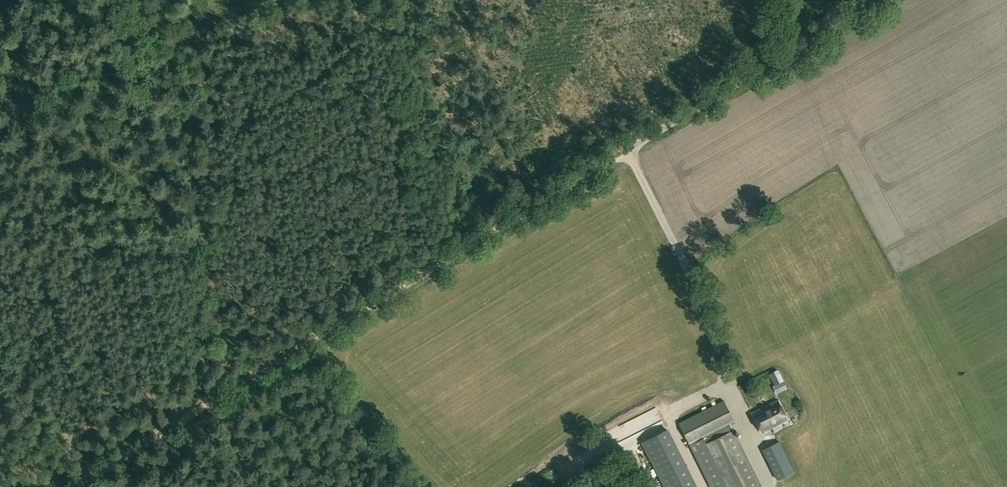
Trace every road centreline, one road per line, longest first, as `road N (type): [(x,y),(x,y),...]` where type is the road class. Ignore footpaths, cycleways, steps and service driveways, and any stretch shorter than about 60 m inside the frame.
road 1 (track): [(627,151),(230,390)]
road 2 (unclassified): [(627,151),(876,0)]
road 3 (track): [(230,390),(69,486)]

